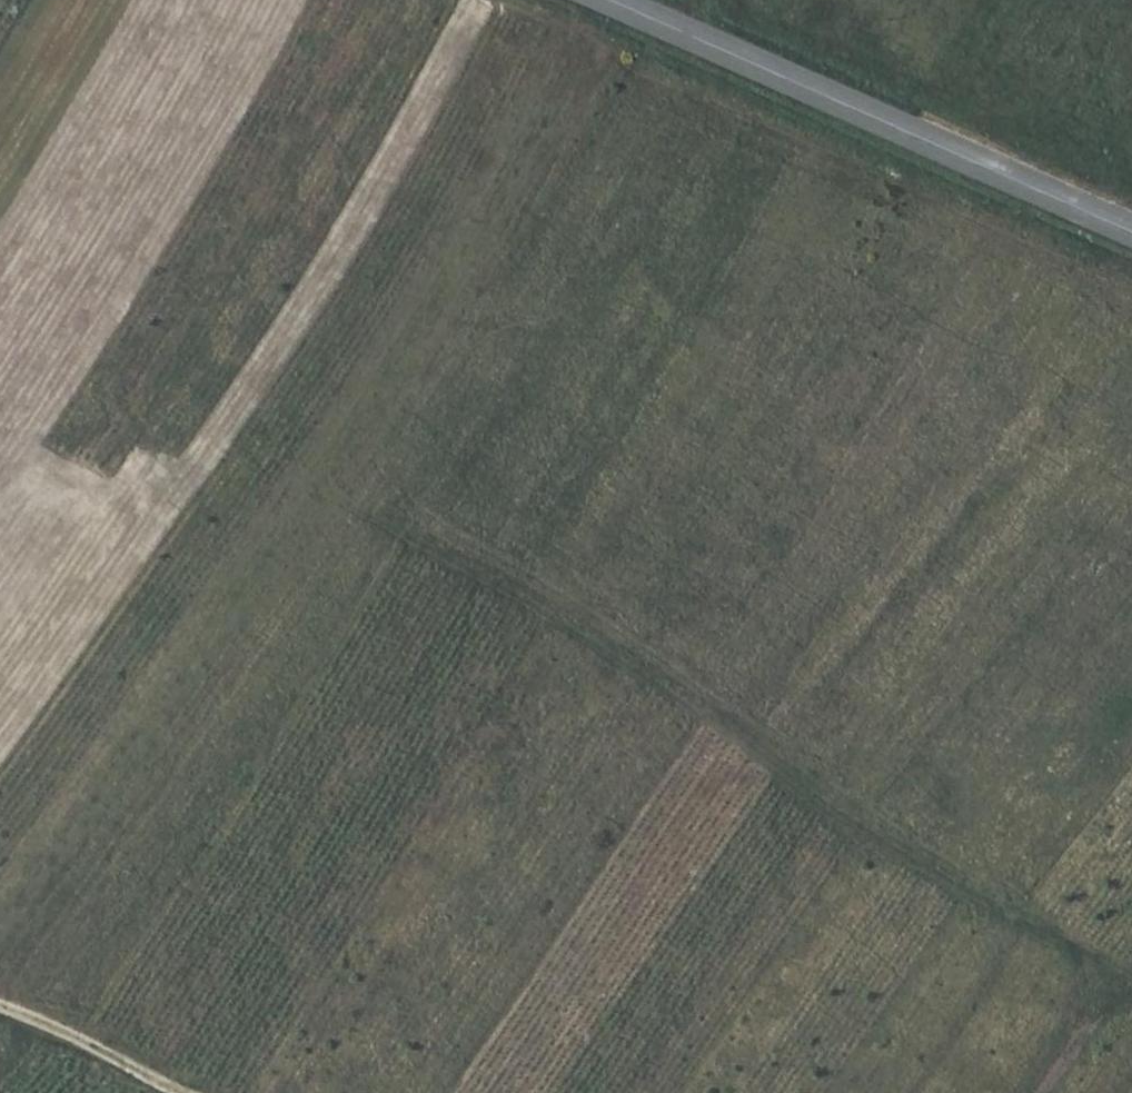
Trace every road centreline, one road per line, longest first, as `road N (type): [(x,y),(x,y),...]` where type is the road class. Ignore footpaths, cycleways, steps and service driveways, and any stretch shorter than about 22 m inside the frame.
road 1 (secondary): [(611,0),(1131,231)]
road 2 (track): [(0,1009),(186,1092)]

